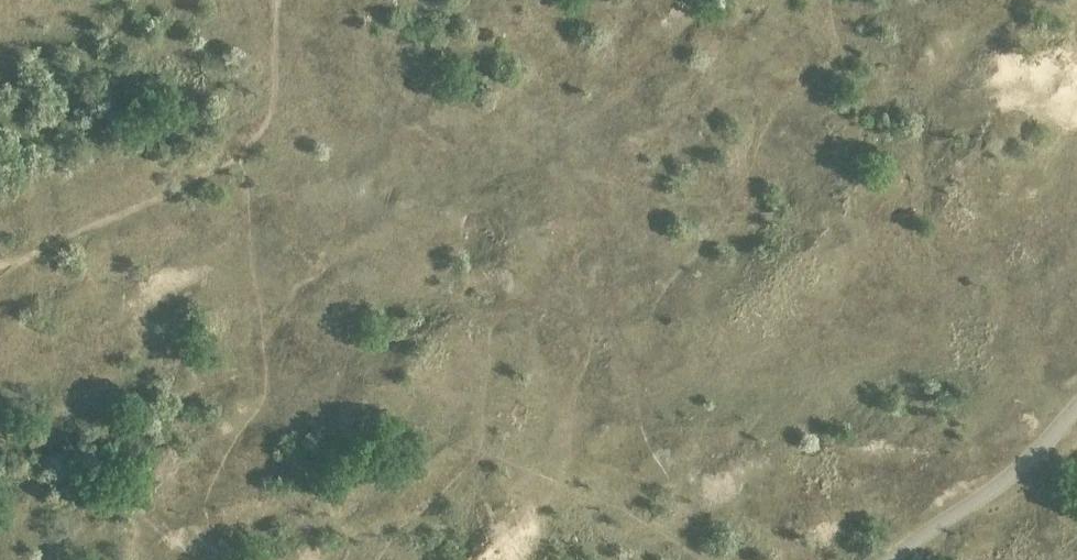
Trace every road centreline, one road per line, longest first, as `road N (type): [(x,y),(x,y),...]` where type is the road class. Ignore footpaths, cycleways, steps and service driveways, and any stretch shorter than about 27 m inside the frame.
road 1 (track): [(892,559),(1001,486),(1076,408)]

